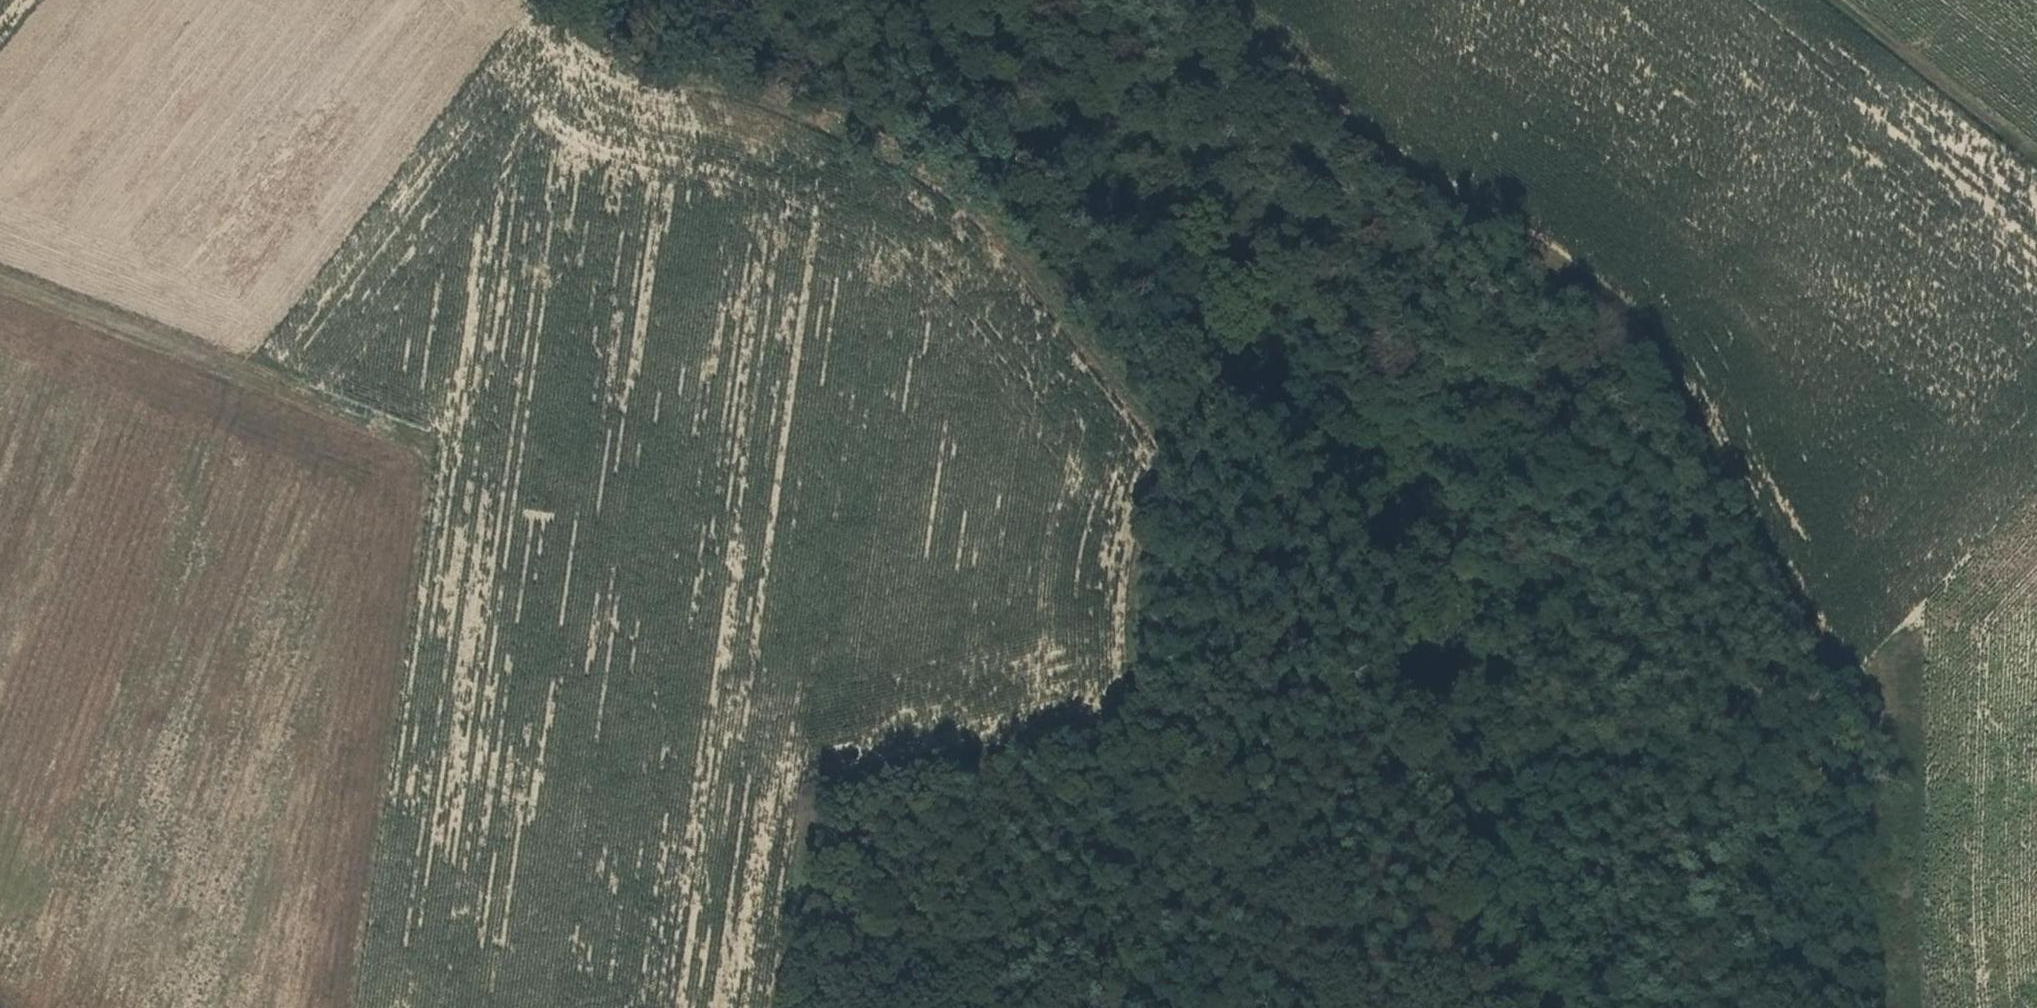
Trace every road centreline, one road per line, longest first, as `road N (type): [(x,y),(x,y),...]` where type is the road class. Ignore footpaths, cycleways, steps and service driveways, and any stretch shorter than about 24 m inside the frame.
road 1 (track): [(0,281),(418,443)]
road 2 (track): [(1833,0),(2036,160)]

